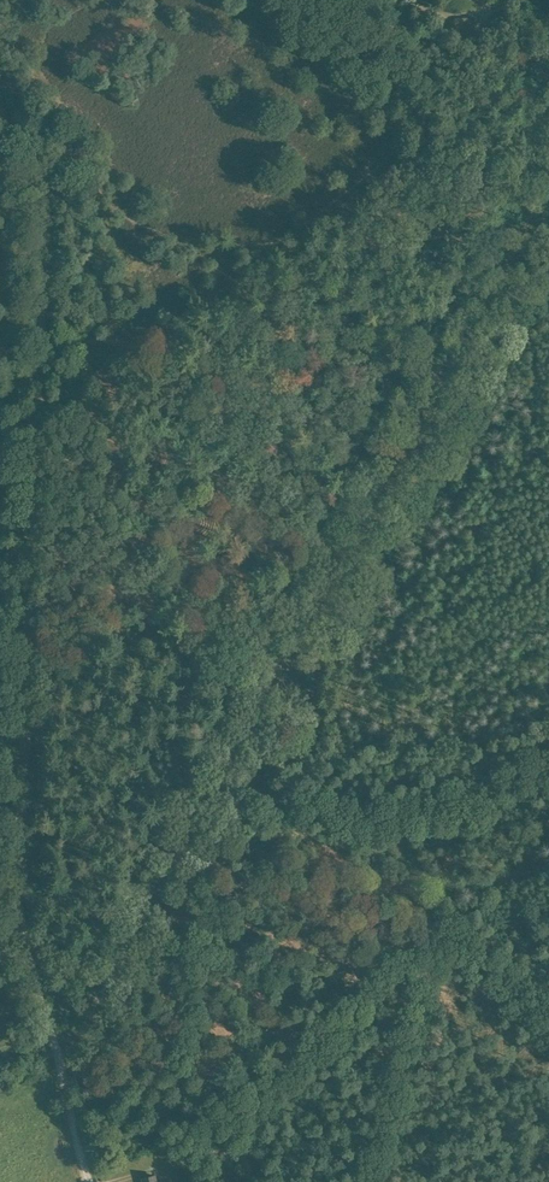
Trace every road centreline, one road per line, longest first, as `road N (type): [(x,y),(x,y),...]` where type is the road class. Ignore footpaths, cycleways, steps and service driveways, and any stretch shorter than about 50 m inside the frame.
road 1 (track): [(50,1028),(18,882),(48,203),(31,133),(0,98)]
road 2 (track): [(228,758),(548,200)]
road 3 (track): [(542,215),(255,0)]
road 4 (track): [(59,1060),(93,1020),(228,758)]
road 5 (track): [(90,1181),(59,1060)]

